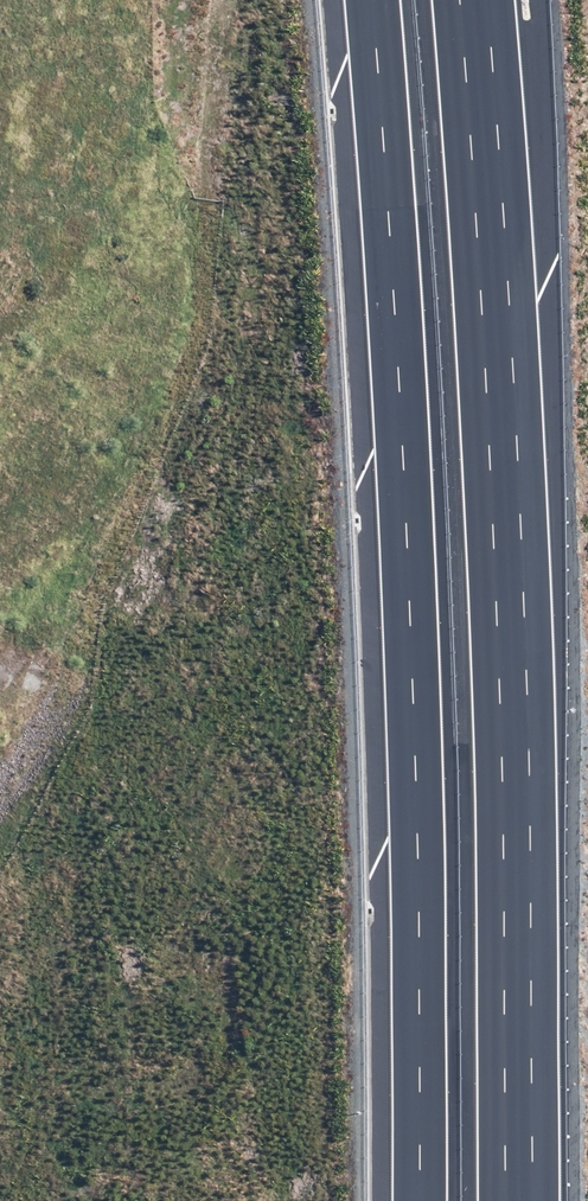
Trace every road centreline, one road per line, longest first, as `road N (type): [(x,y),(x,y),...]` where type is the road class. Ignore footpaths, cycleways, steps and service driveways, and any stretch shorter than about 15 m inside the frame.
road 1 (motorway): [(472,0),(514,492),(531,1200)]
road 2 (motorway): [(424,1200),(425,861),(410,389),(379,0)]

